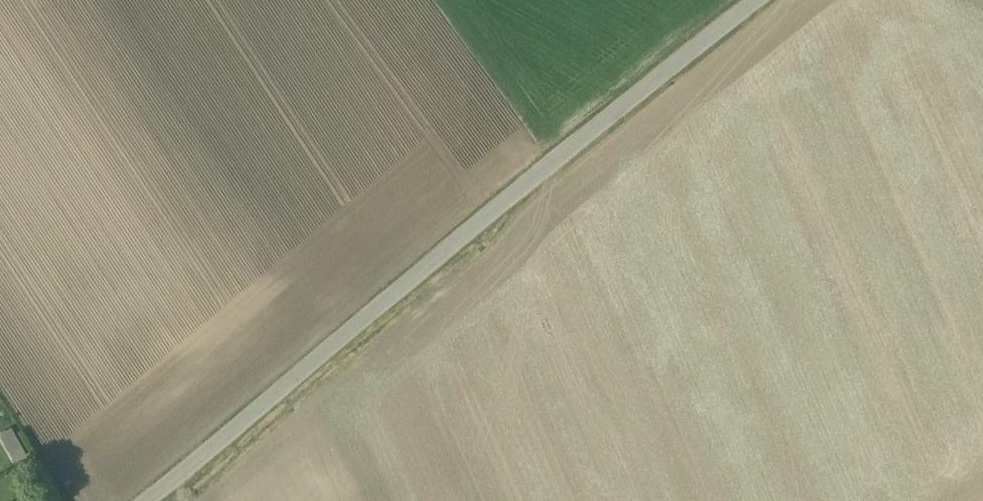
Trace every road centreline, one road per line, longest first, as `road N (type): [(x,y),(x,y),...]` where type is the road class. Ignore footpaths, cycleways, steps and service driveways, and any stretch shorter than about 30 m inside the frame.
road 1 (unclassified): [(146,500),(756,0)]

